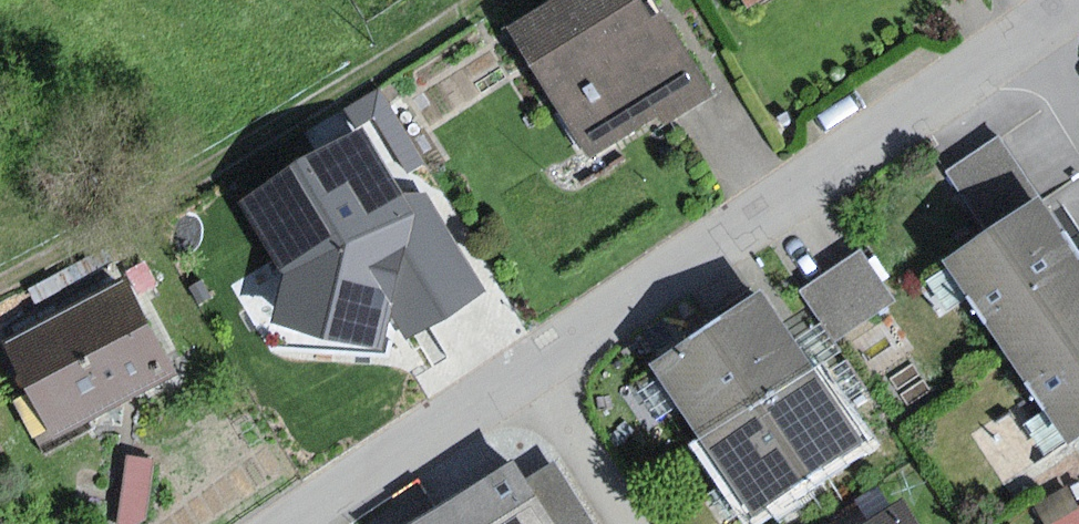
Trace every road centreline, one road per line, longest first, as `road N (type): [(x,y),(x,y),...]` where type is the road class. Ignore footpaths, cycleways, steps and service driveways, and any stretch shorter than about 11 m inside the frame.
road 1 (residential): [(293,523),(1071,0)]
road 2 (track): [(474,0),(321,99),(0,278)]

